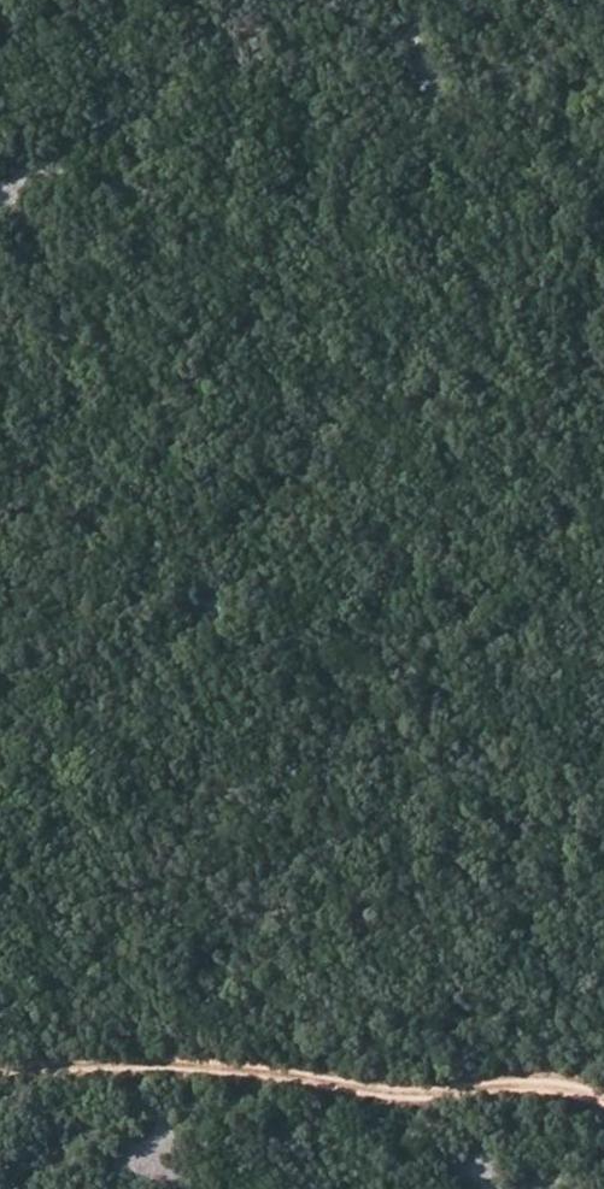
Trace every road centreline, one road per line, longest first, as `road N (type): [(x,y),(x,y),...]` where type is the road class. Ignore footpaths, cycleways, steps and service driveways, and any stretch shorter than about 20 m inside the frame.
road 1 (track): [(0,1064),(289,1070),(450,1093),(560,1076),(603,1091)]

